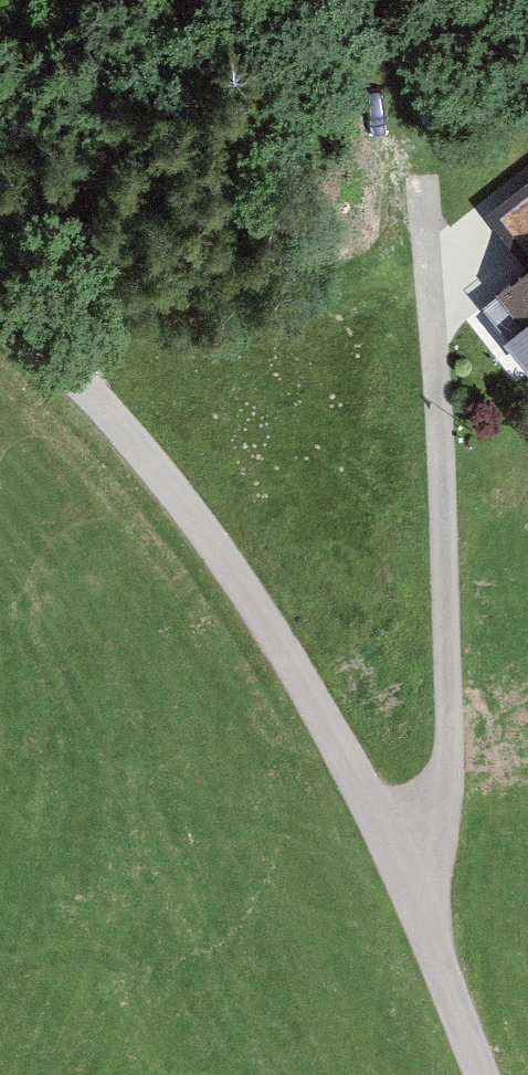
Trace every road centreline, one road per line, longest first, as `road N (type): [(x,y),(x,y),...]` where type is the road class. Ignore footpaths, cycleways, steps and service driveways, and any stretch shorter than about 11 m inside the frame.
road 1 (unclassified): [(0,302),(183,505),(291,675),(390,867),(471,1074)]
road 2 (track): [(404,0),(442,457),(449,663),(447,775),(390,867)]

